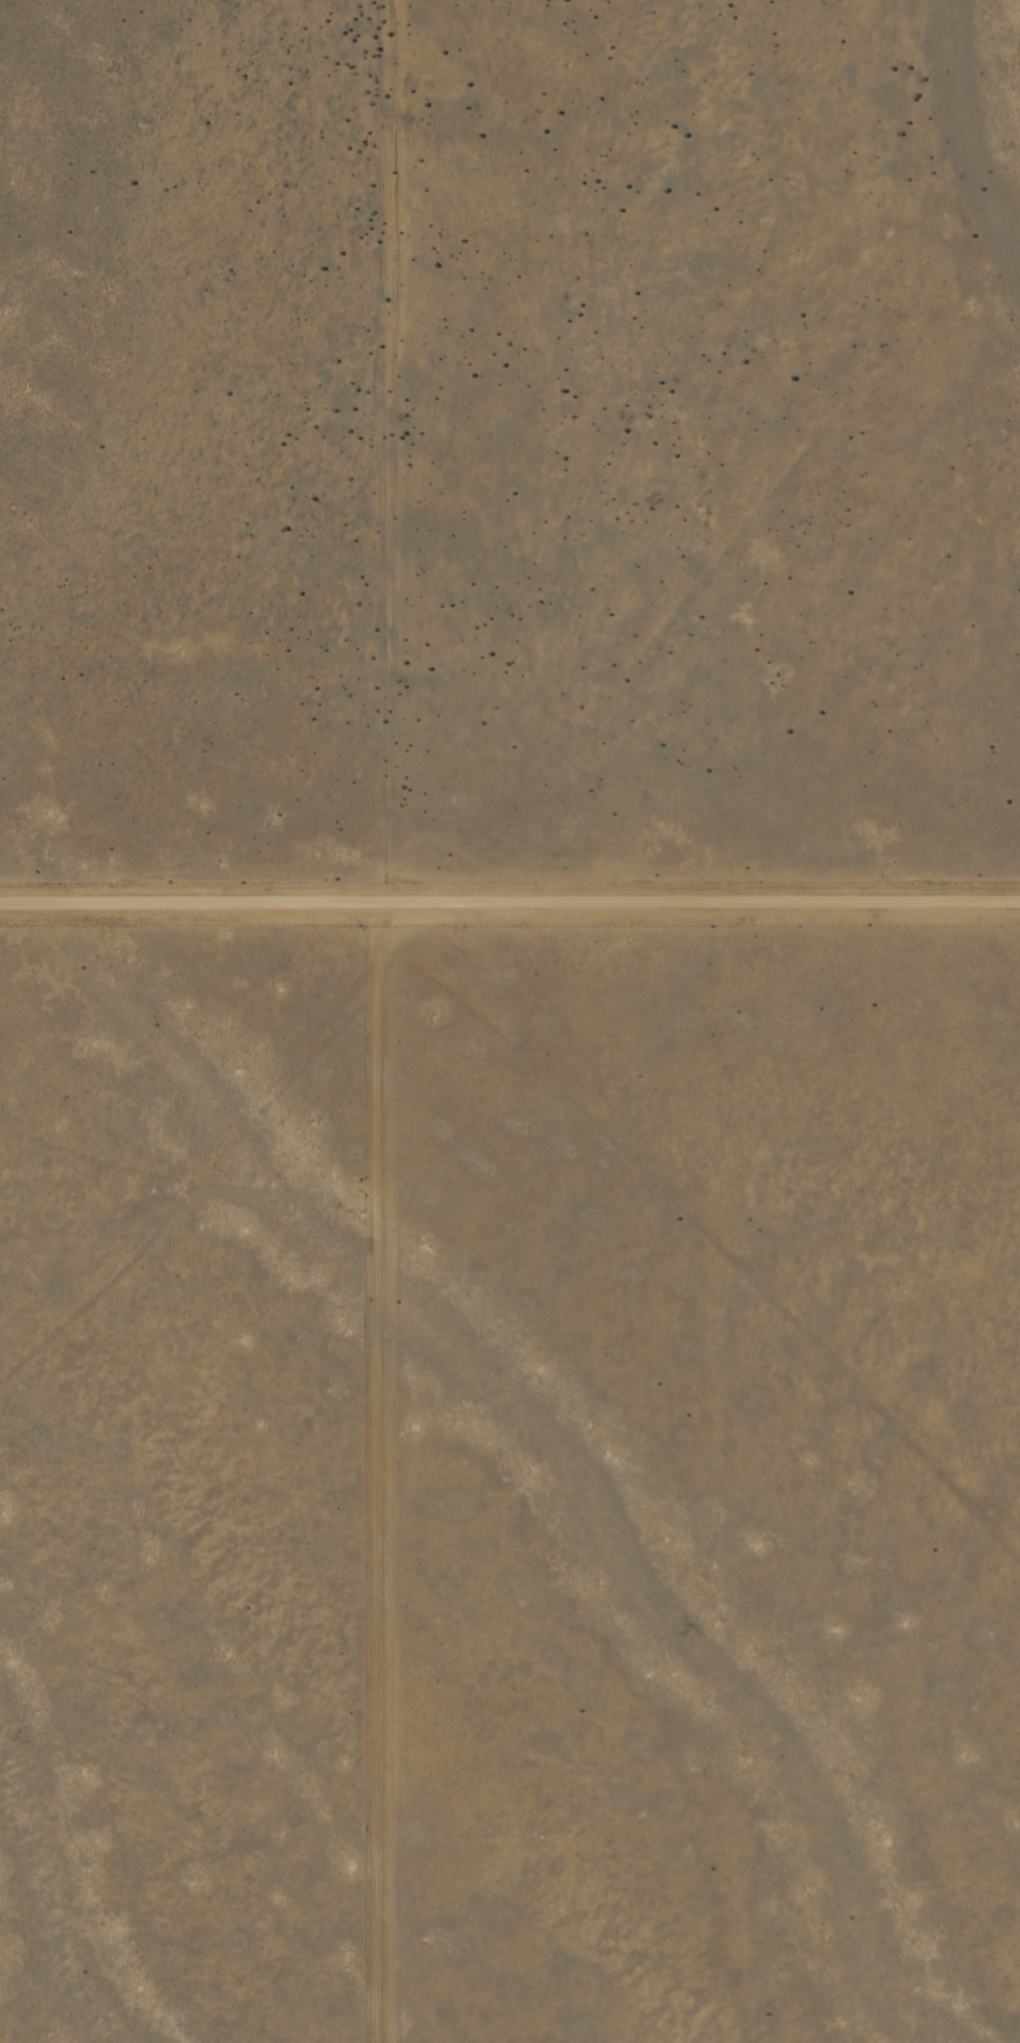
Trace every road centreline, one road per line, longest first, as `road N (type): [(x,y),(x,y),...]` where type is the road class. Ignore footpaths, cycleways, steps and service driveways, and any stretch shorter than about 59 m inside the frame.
road 1 (residential): [(0,917),(1019,914)]

